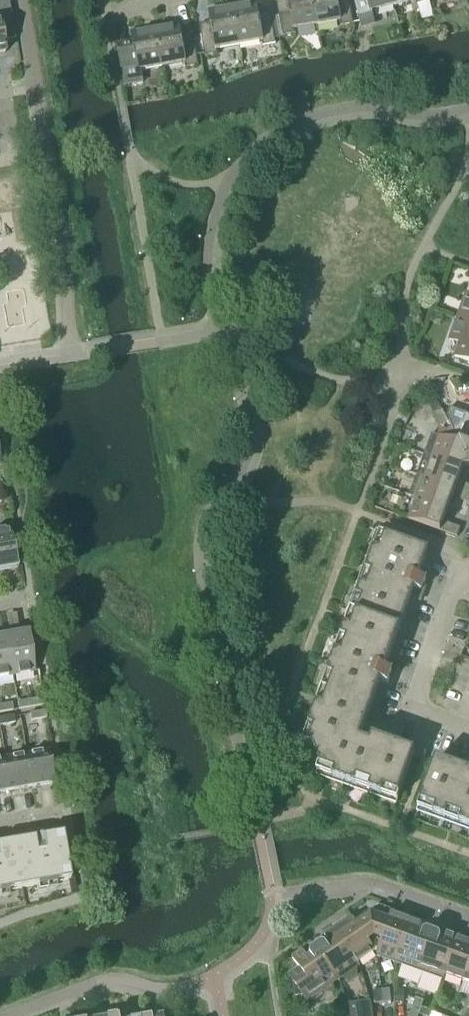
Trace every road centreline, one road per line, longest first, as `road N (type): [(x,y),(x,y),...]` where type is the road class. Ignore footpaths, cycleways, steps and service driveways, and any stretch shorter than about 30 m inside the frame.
road 1 (residential): [(468,727),(413,707),(460,571),(468,567)]

